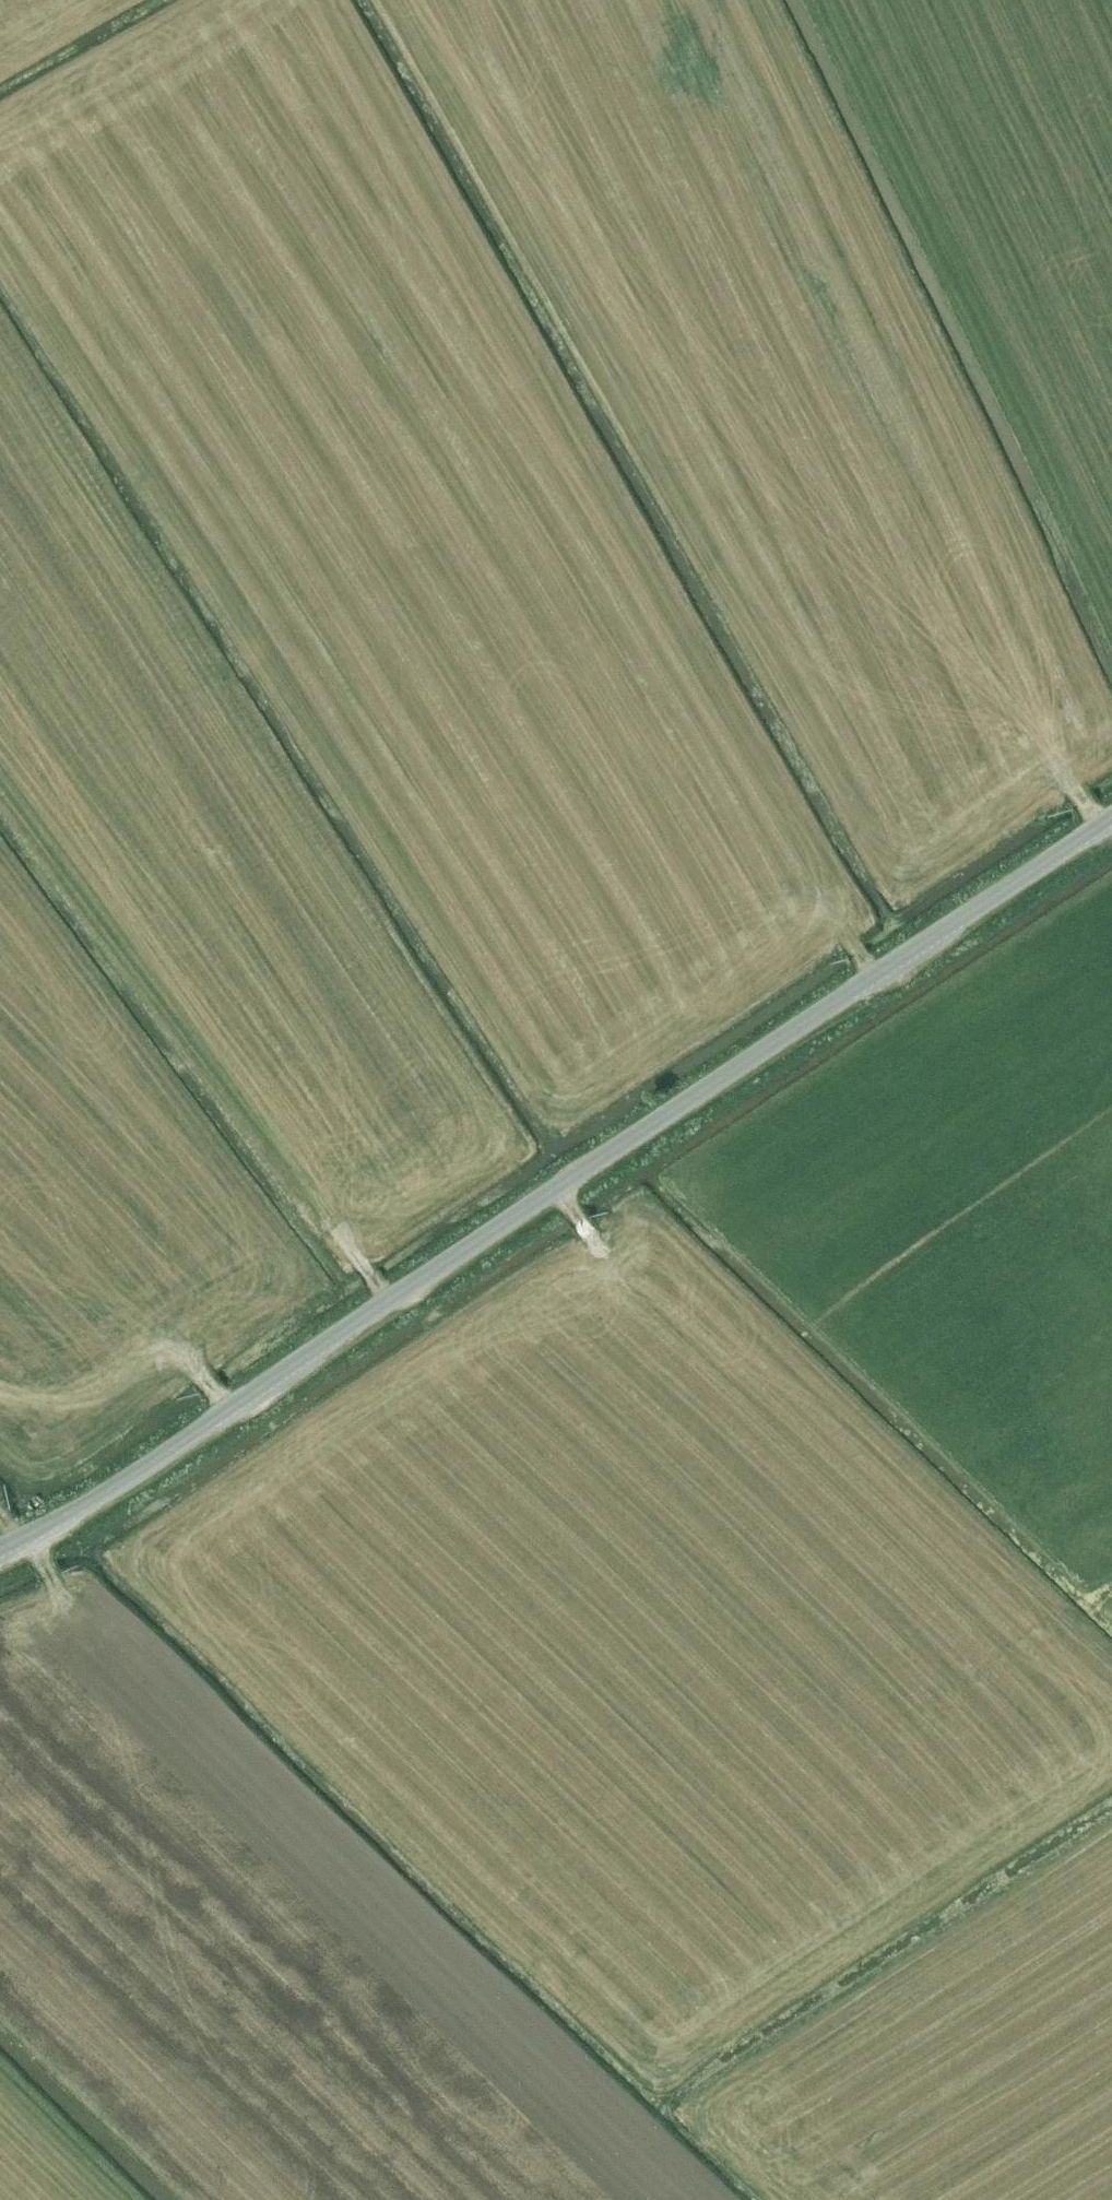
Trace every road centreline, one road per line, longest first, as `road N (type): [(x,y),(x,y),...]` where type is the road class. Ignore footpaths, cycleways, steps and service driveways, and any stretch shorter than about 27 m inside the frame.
road 1 (unclassified): [(0,1549),(145,1470),(1111,818)]

